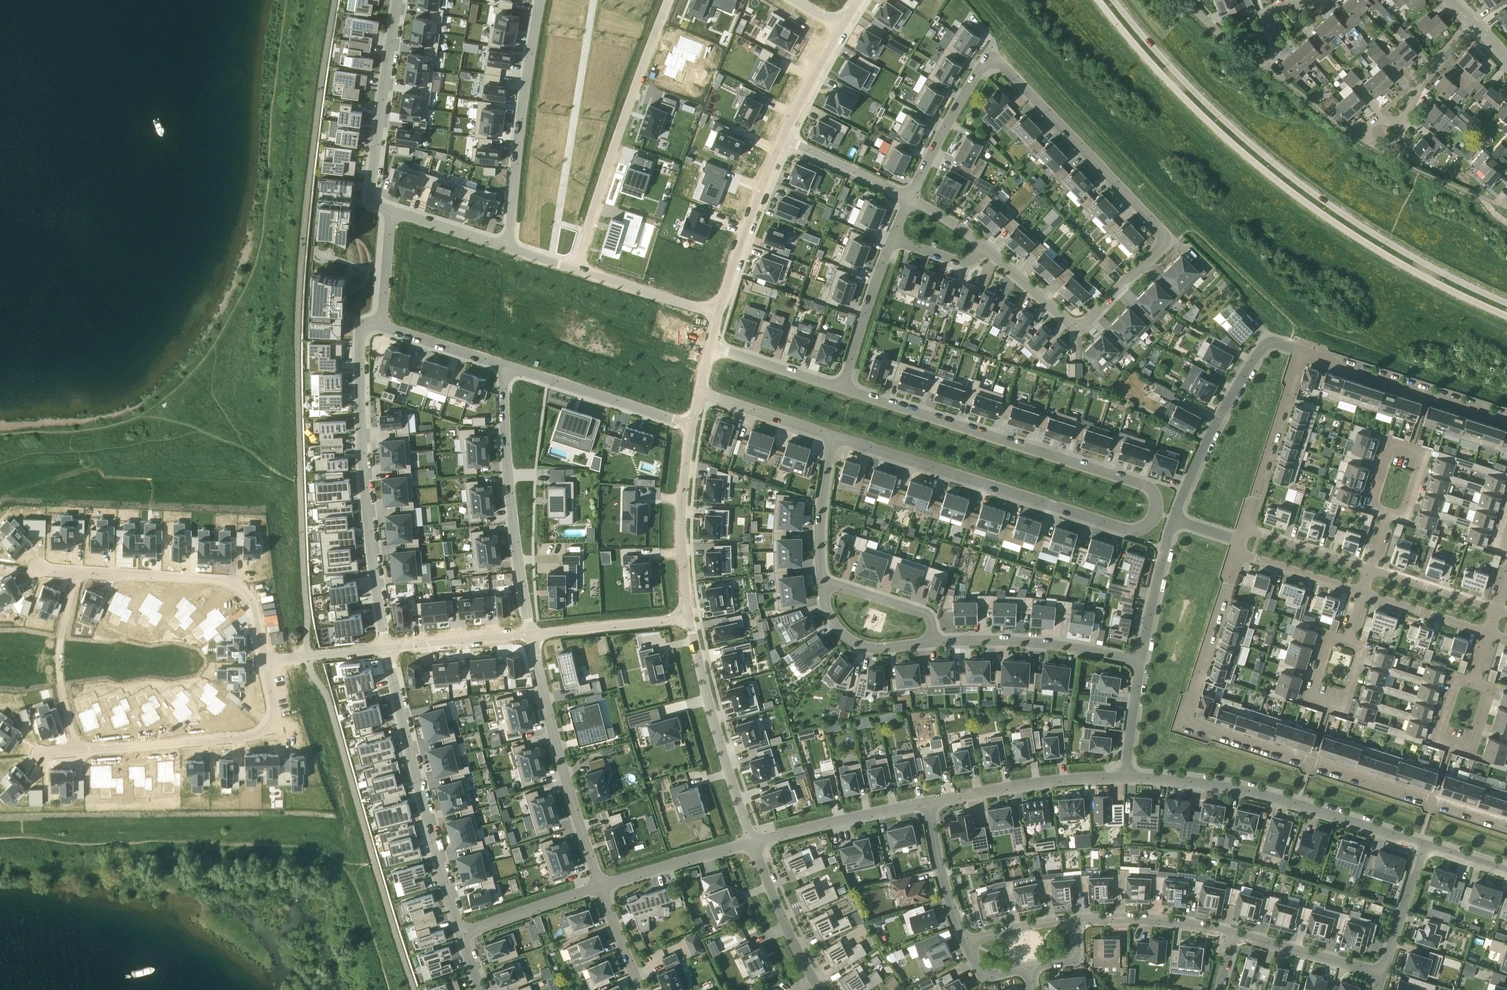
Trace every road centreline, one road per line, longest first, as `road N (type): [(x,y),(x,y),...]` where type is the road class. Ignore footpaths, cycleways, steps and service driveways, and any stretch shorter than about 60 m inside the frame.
road 1 (residential): [(832,436),(1126,529),(1155,513),(1146,486),(843,390)]
road 2 (tertiary): [(1100,0),(1140,52),(1234,147),(1375,252),(1506,317)]
road 3 (residential): [(1506,824),(1185,722),(1236,556)]
road 4 (tertiary): [(1506,305),(1372,235),(1262,156),(1114,0)]
road 5 (residential): [(997,61),(1160,233),(1077,330),(985,252)]
road 6 (residential): [(386,650),(364,471),(361,340),(363,330),(381,324)]
road 7 (residential): [(1424,846),(1261,794),(1126,779)]
road 8 (residential): [(461,934),(386,650)]
road 9 (residential): [(577,267),(669,0)]
road 10 (residential): [(505,367),(515,556),(533,635)]
road 11 (residential): [(266,660),(273,710),(270,728),(257,737),(76,752)]
road 12 (residential): [(533,635),(602,886)]
road 13 (residential): [(538,0),(506,249)]
road 14 (residential): [(78,571),(229,580),(245,588),(266,660)]
road 15 (residential): [(690,619),(754,841)]
road 16 (residential): [(1300,350),(1276,343),(1253,360),(1174,518)]
road 17 (residential): [(390,215),(371,193),(399,0)]
road 18 (residential): [(1300,350),(1506,419)]
road 19 (residential): [(936,642),(1066,647),(1141,661)]
road 20 (residential): [(929,802),(1065,780),(1126,779)]
road 21 (residential): [(692,425),(505,367)]
road 22 (residential): [(692,425),(678,520),(690,619)]
road 23 (residential): [(783,137),(719,313)]
road 24 (residential): [(1245,529),(1300,350)]
road 25 (residential): [(78,571),(58,674),(76,752)]
road 26 (residential): [(754,841),(929,802)]
road 27 (residential): [(997,61),(984,63),(909,195)]
road 28 (residential): [(820,989),(754,841)]
road 29 (residential): [(1235,934),(1147,920),(1075,920)]
road 30 (residential): [(602,886),(754,841)]
road 31 (residential): [(893,240),(843,390)]
road 32 (residential): [(533,635),(690,619)]
road 33 (residential): [(823,581),(826,609),(845,637),(882,647),(936,642)]
road 34 (residential): [(1382,973),(1235,934)]
road 35 (residential): [(719,313),(577,267)]
road 36 (residential): [(461,934),(602,886)]
road 37 (residential): [(386,650),(533,635)]
road 38 (residential): [(1174,518),(1141,661)]
road 39 (residential): [(967,943),(929,802)]
road 40 (residential): [(832,436),(819,538),(823,581)]
road 41 (residential): [(783,137),(909,195)]
road 42 (residential): [(700,395),(832,436)]
road 43 (residential): [(843,390),(712,346)]
road 44 (residential): [(823,581),(921,612),(936,642)]
road 45 (residential): [(1424,846),(1382,973)]
road 46 (residential): [(1362,595),(1488,635)]
road 47 (residential): [(1496,609),(1370,570)]
road 48 (residential): [(1236,556),(1362,595)]
road 49 (residential): [(1370,570),(1245,529)]
road 50 (residential): [(505,367),(381,324)]
road 51 (residential): [(1416,86),(1367,128),(1368,141),(1396,145),(1403,125)]
road 52 (residential): [(841,28),(783,137)]
road 53 (residential): [(506,249),(390,215)]
road 54 (residential): [(266,660),(386,650)]

